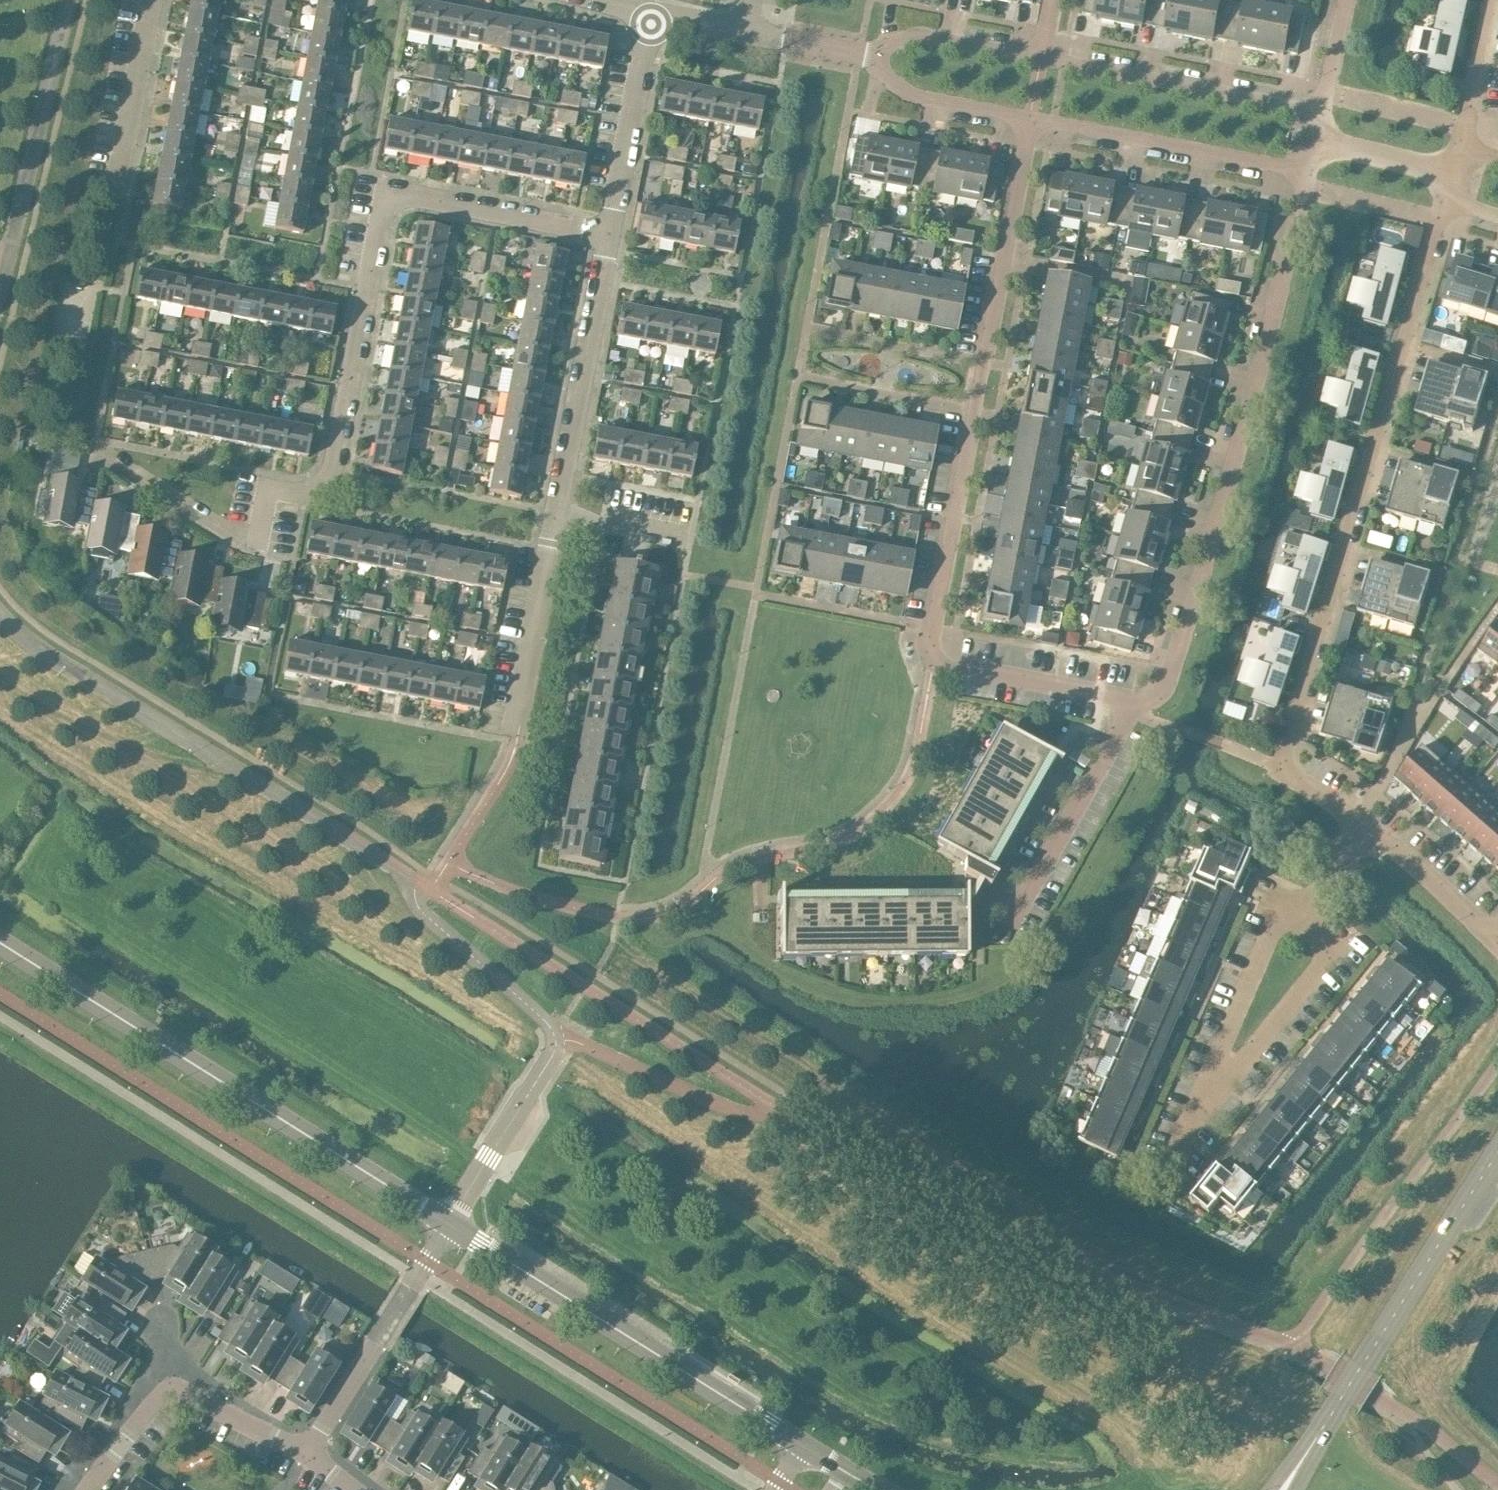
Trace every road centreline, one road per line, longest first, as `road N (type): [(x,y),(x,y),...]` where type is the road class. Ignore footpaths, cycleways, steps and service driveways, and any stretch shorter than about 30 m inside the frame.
road 1 (residential): [(449,1225),(550,1057),(549,1027),(415,905),(414,881),(58,662),(0,617)]
road 2 (residential): [(92,449),(256,541),(266,488),(305,492),(331,469),(379,194),(608,234)]
road 3 (residential): [(1029,119),(930,649),(946,665),(1136,703)]
road 4 (residential): [(1279,766),(1445,198)]
road 5 (residential): [(1136,703),(1163,690),(1306,169)]
road 6 (tertiary): [(449,1225),(0,946)]
road 7 (tertiary): [(801,1445),(449,1225)]
road 8 (tertiary): [(1282,1489),(1497,1152)]
road 9 (residential): [(0,289),(70,0)]
road 10 (residential): [(1320,110),(1040,58)]
road 11 (residential): [(556,513),(608,234)]
road 12 (residential): [(1029,119),(1306,169)]
road 13 (residential): [(997,946),(1136,703)]
road 14 (residential): [(87,1489),(152,1405),(175,1390),(305,1453)]
road 15 (residential): [(305,1453),(449,1225)]
road 16 (residential): [(1306,910),(1331,952),(1192,1114)]
road 17 (residential): [(1306,910),(1277,916),(1192,1114)]
road 18 (residential): [(516,742),(556,513)]
road 19 (residential): [(608,234),(649,22)]
road 20 (residential): [(117,194),(153,0)]
road 21 (residential): [(1040,58),(914,33),(858,54)]
road 22 (residential): [(858,54),(911,96),(1029,119)]
road 23 (residential): [(1361,828),(1491,943),(1497,936)]
road 24 (residential): [(1459,145),(1489,0)]
road 25 (residential): [(556,513),(688,539)]

